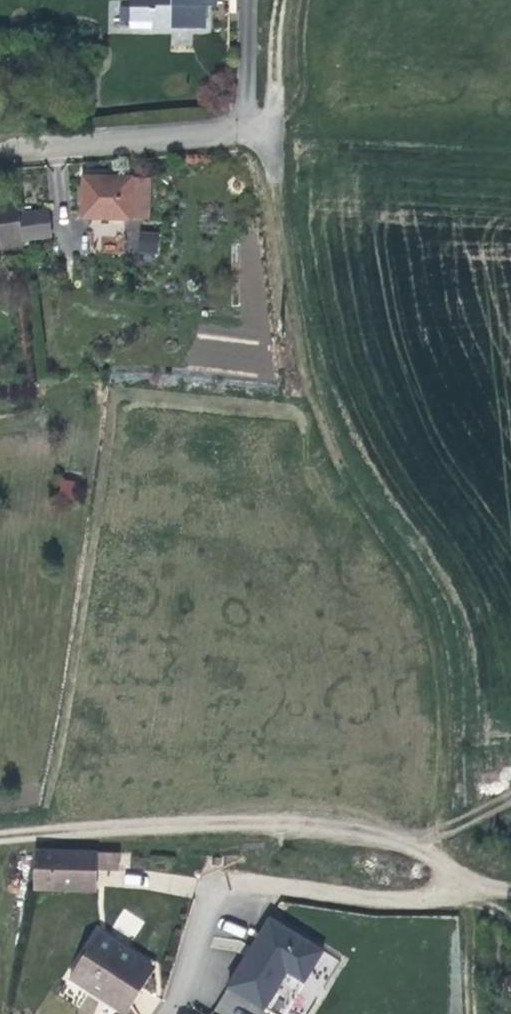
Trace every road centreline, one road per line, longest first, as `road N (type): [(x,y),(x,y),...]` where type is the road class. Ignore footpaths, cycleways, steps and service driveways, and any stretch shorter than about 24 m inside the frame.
road 1 (track): [(402,844),(456,828),(435,631),(383,517),(343,468),(308,383),(261,123),(283,0)]
road 2 (track): [(0,839),(256,824),(339,830),(420,853),(452,891)]
road 3 (residential): [(0,147),(261,123)]
road 4 (track): [(452,891),(388,904),(270,878),(235,879),(215,892)]
road 5 (residential): [(215,892),(173,1013)]

